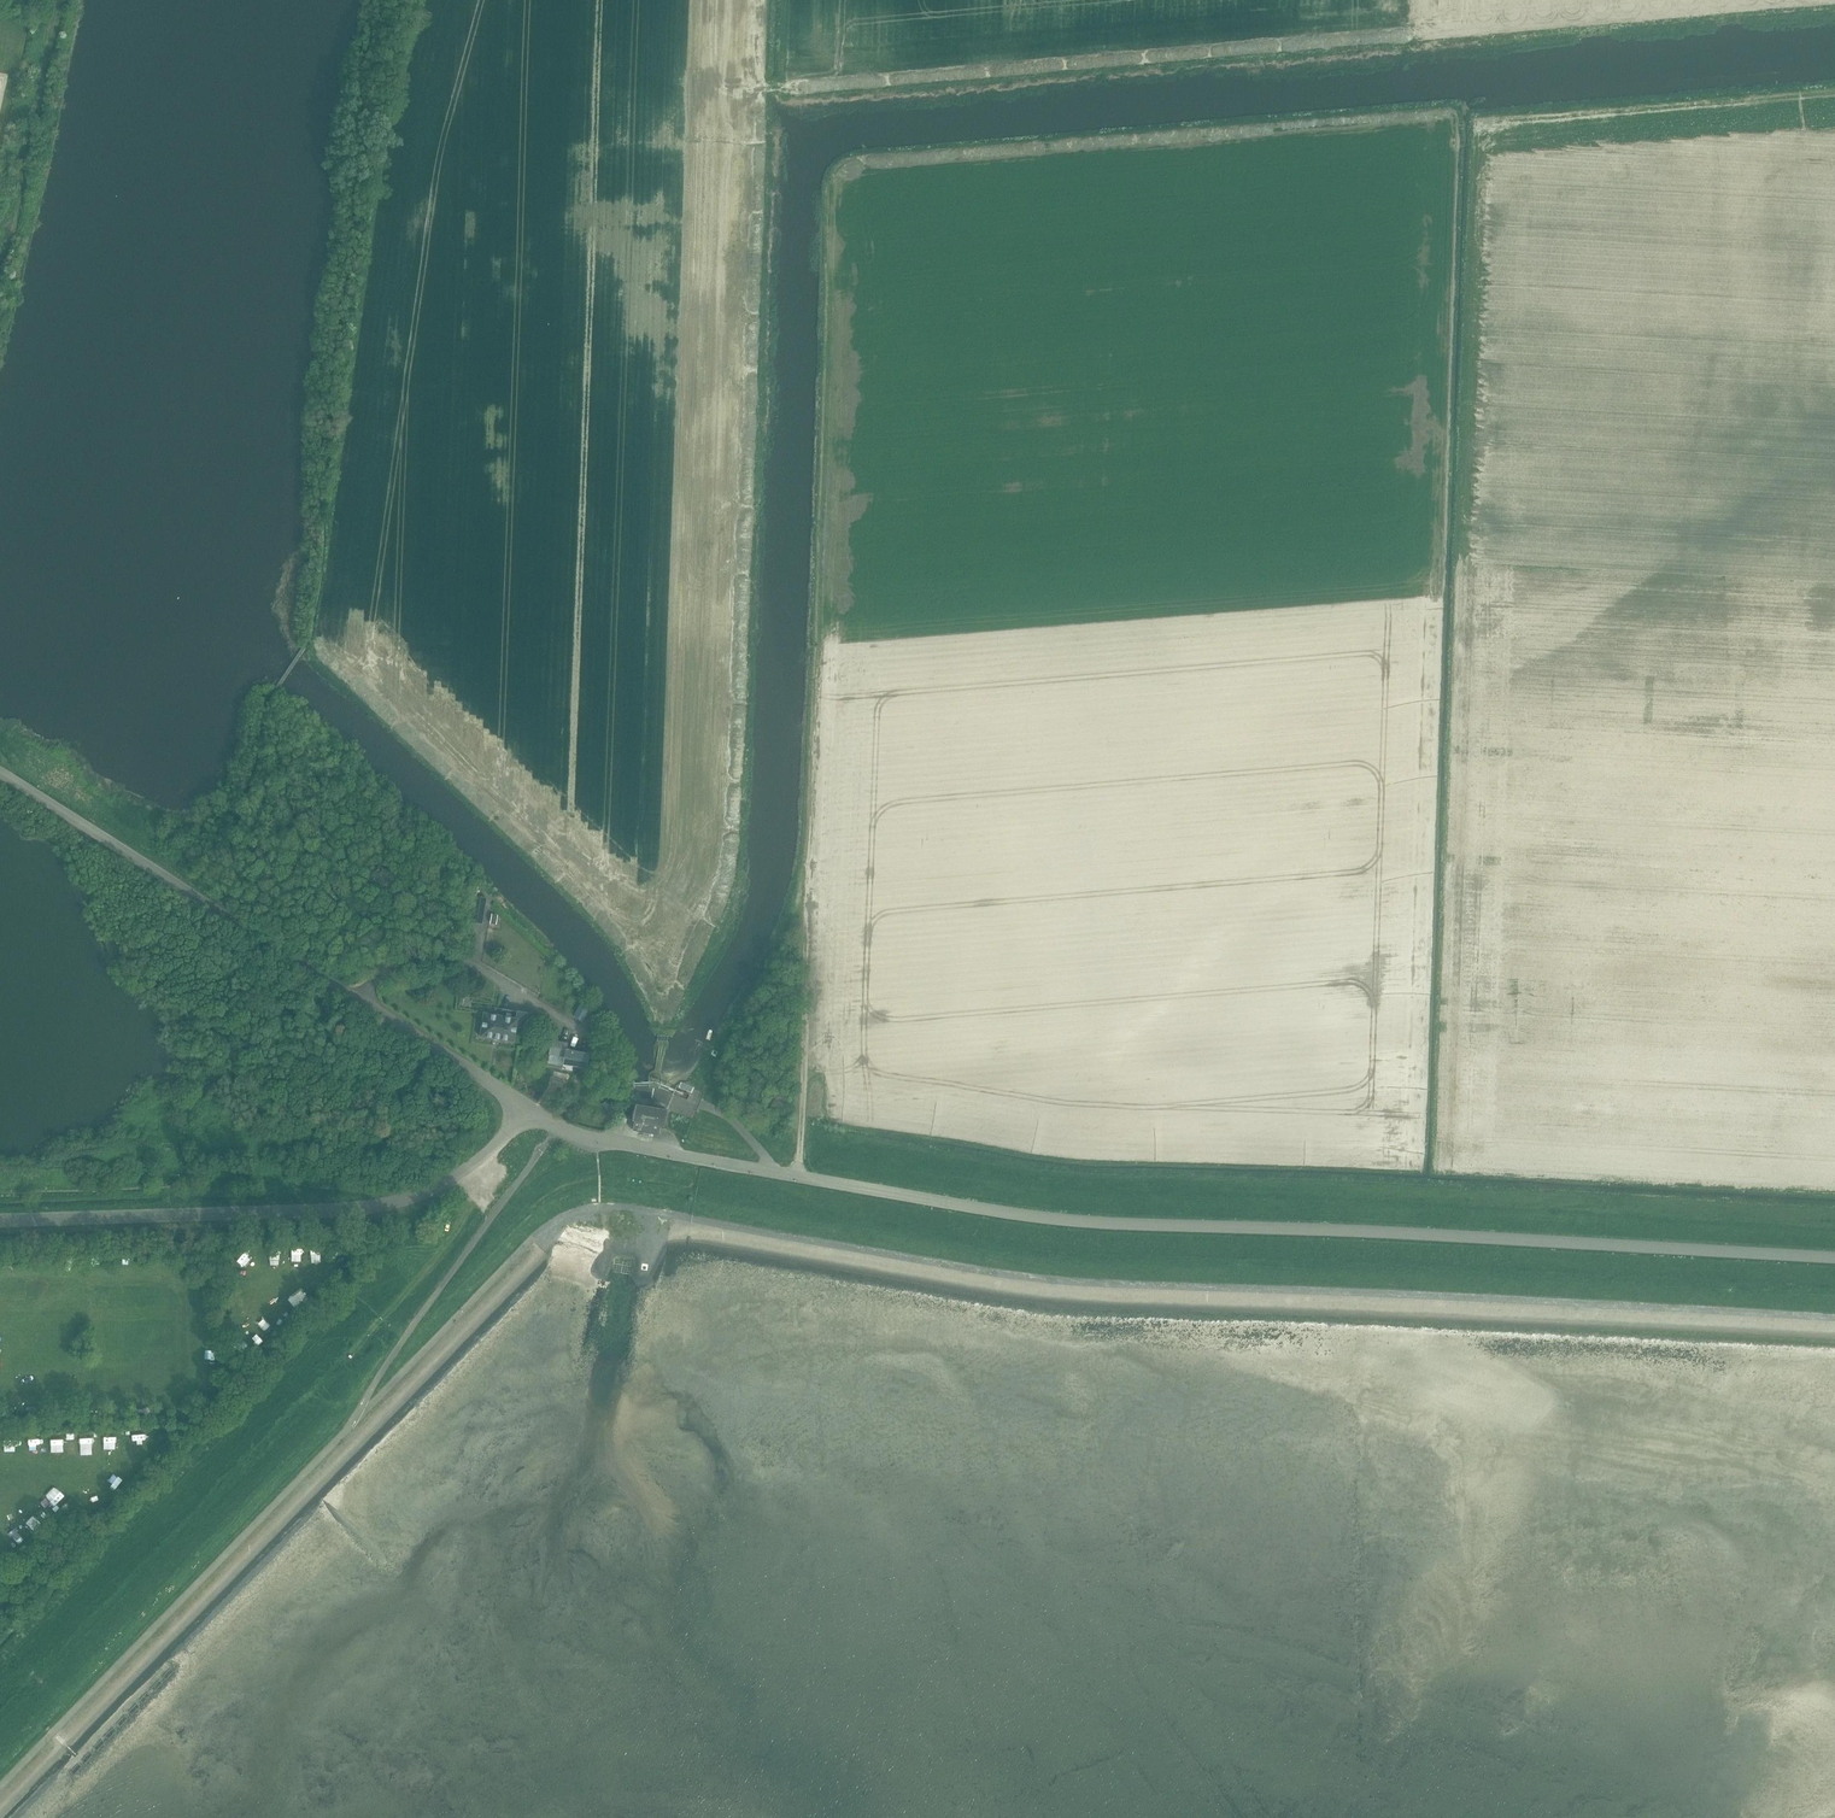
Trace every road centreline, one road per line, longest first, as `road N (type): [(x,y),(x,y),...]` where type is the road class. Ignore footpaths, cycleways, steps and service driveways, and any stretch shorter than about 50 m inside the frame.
road 1 (unclassified): [(1834,1263),(985,1212),(599,1141),(533,1115)]
road 2 (unclassified): [(533,1115),(0,773)]
road 3 (unclassified): [(0,1218),(388,1206),(453,1178),(533,1115)]
road 4 (track): [(0,228),(57,0)]

